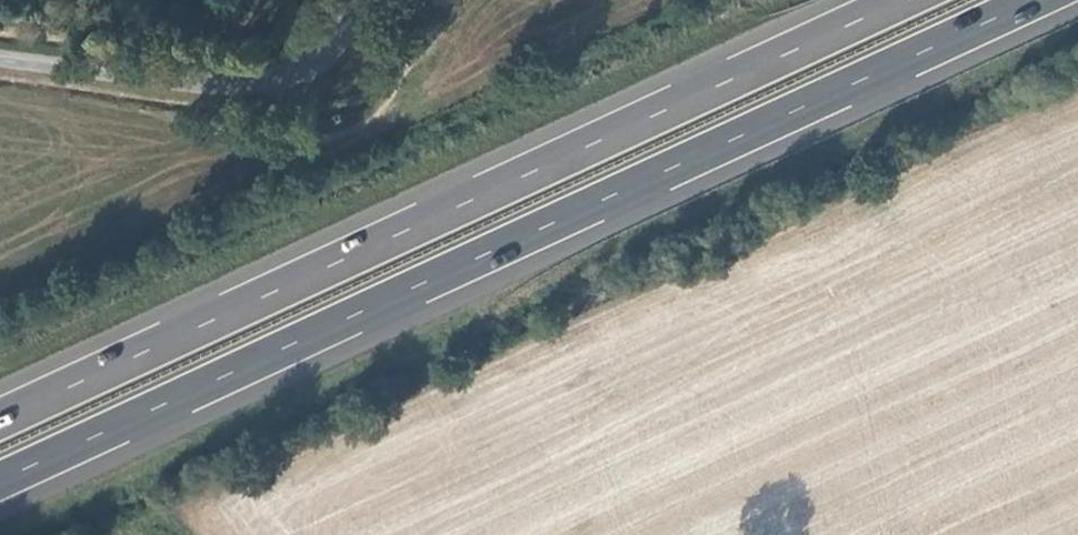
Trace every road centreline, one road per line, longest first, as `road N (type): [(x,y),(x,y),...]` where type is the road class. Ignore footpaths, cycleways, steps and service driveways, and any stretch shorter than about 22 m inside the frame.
road 1 (trunk): [(0,480),(1034,0)]
road 2 (trunk): [(905,0),(0,420)]
road 3 (unclassified): [(0,57),(251,82),(313,61),(351,0)]

